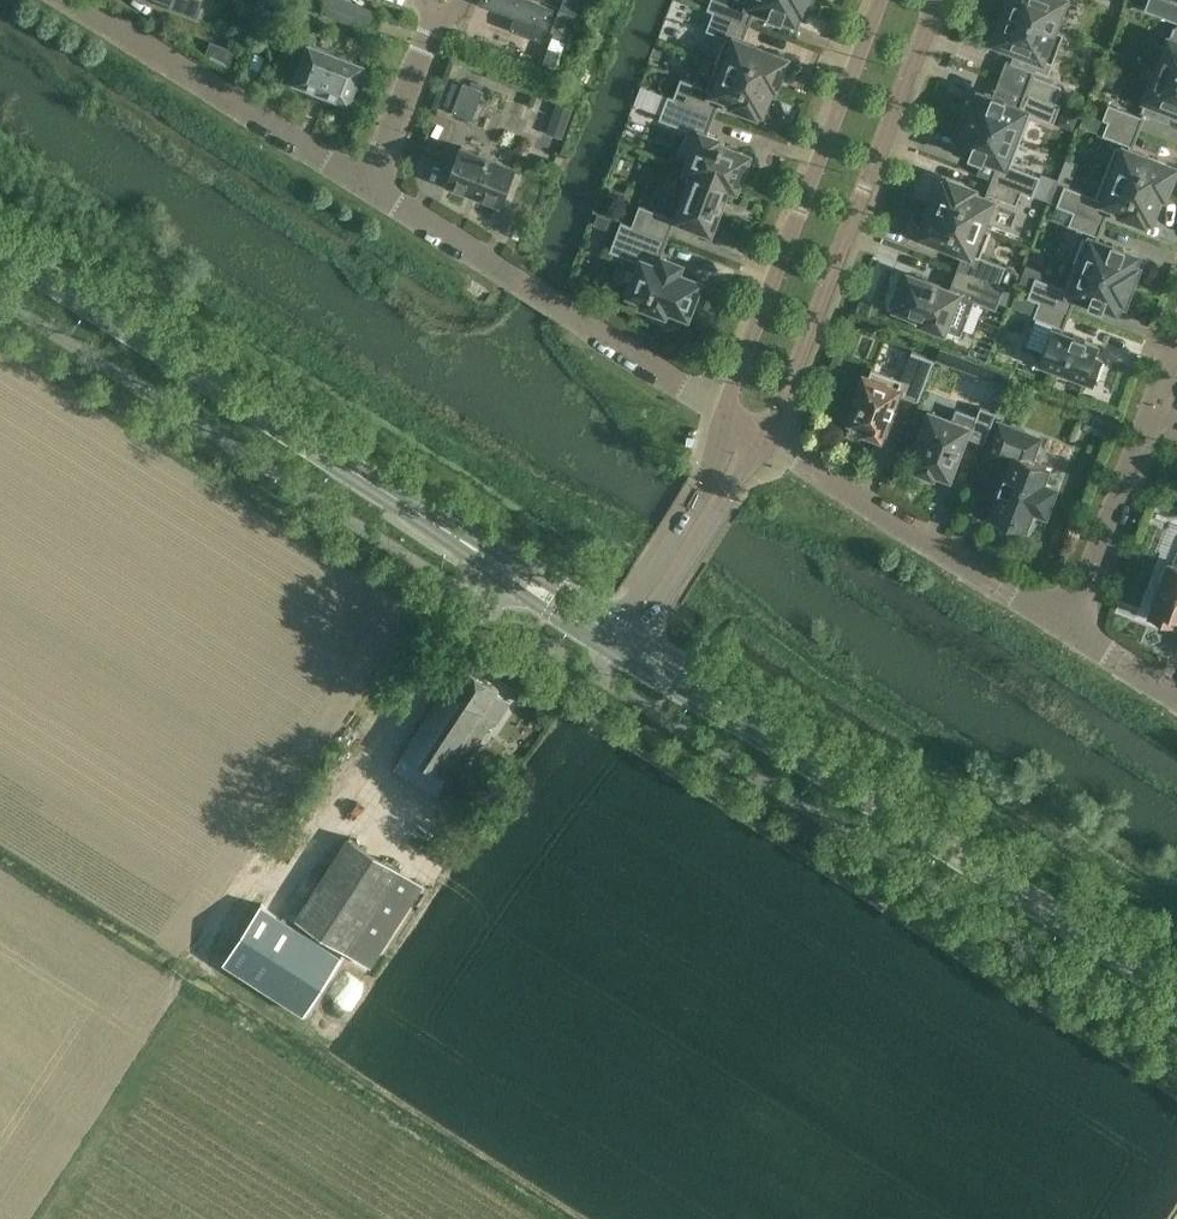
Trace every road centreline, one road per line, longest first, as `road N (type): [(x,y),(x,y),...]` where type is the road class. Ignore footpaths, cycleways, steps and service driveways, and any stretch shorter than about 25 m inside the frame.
road 1 (secondary): [(620,643),(0,249)]
road 2 (secondary): [(1176,991),(620,643)]
road 3 (residential): [(769,439),(938,0)]
road 4 (residential): [(882,0),(725,415)]
road 5 (residential): [(725,415),(369,189)]
road 6 (residential): [(1070,628),(769,439)]
road 7 (residential): [(369,189),(74,0)]
road 8 (residential): [(1176,347),(1070,628)]
road 9 (residential): [(620,643),(742,442)]
road 10 (residential): [(369,189),(438,10)]
road 11 (residential): [(1176,696),(1070,628)]

